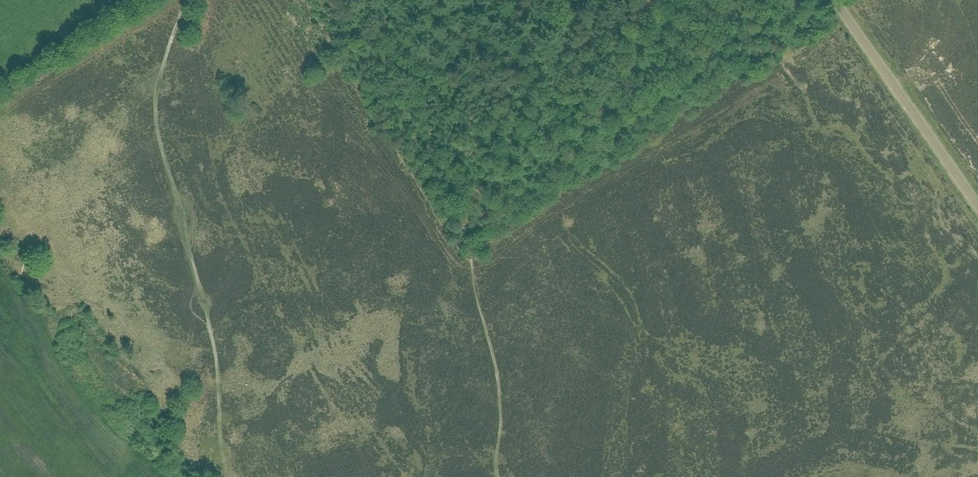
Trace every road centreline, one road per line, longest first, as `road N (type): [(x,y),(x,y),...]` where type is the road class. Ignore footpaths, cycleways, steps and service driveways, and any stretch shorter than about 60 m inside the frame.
road 1 (track): [(225,476),(213,341),(156,119),(171,48),(218,0)]
road 2 (tertiary): [(977,205),(835,0)]

